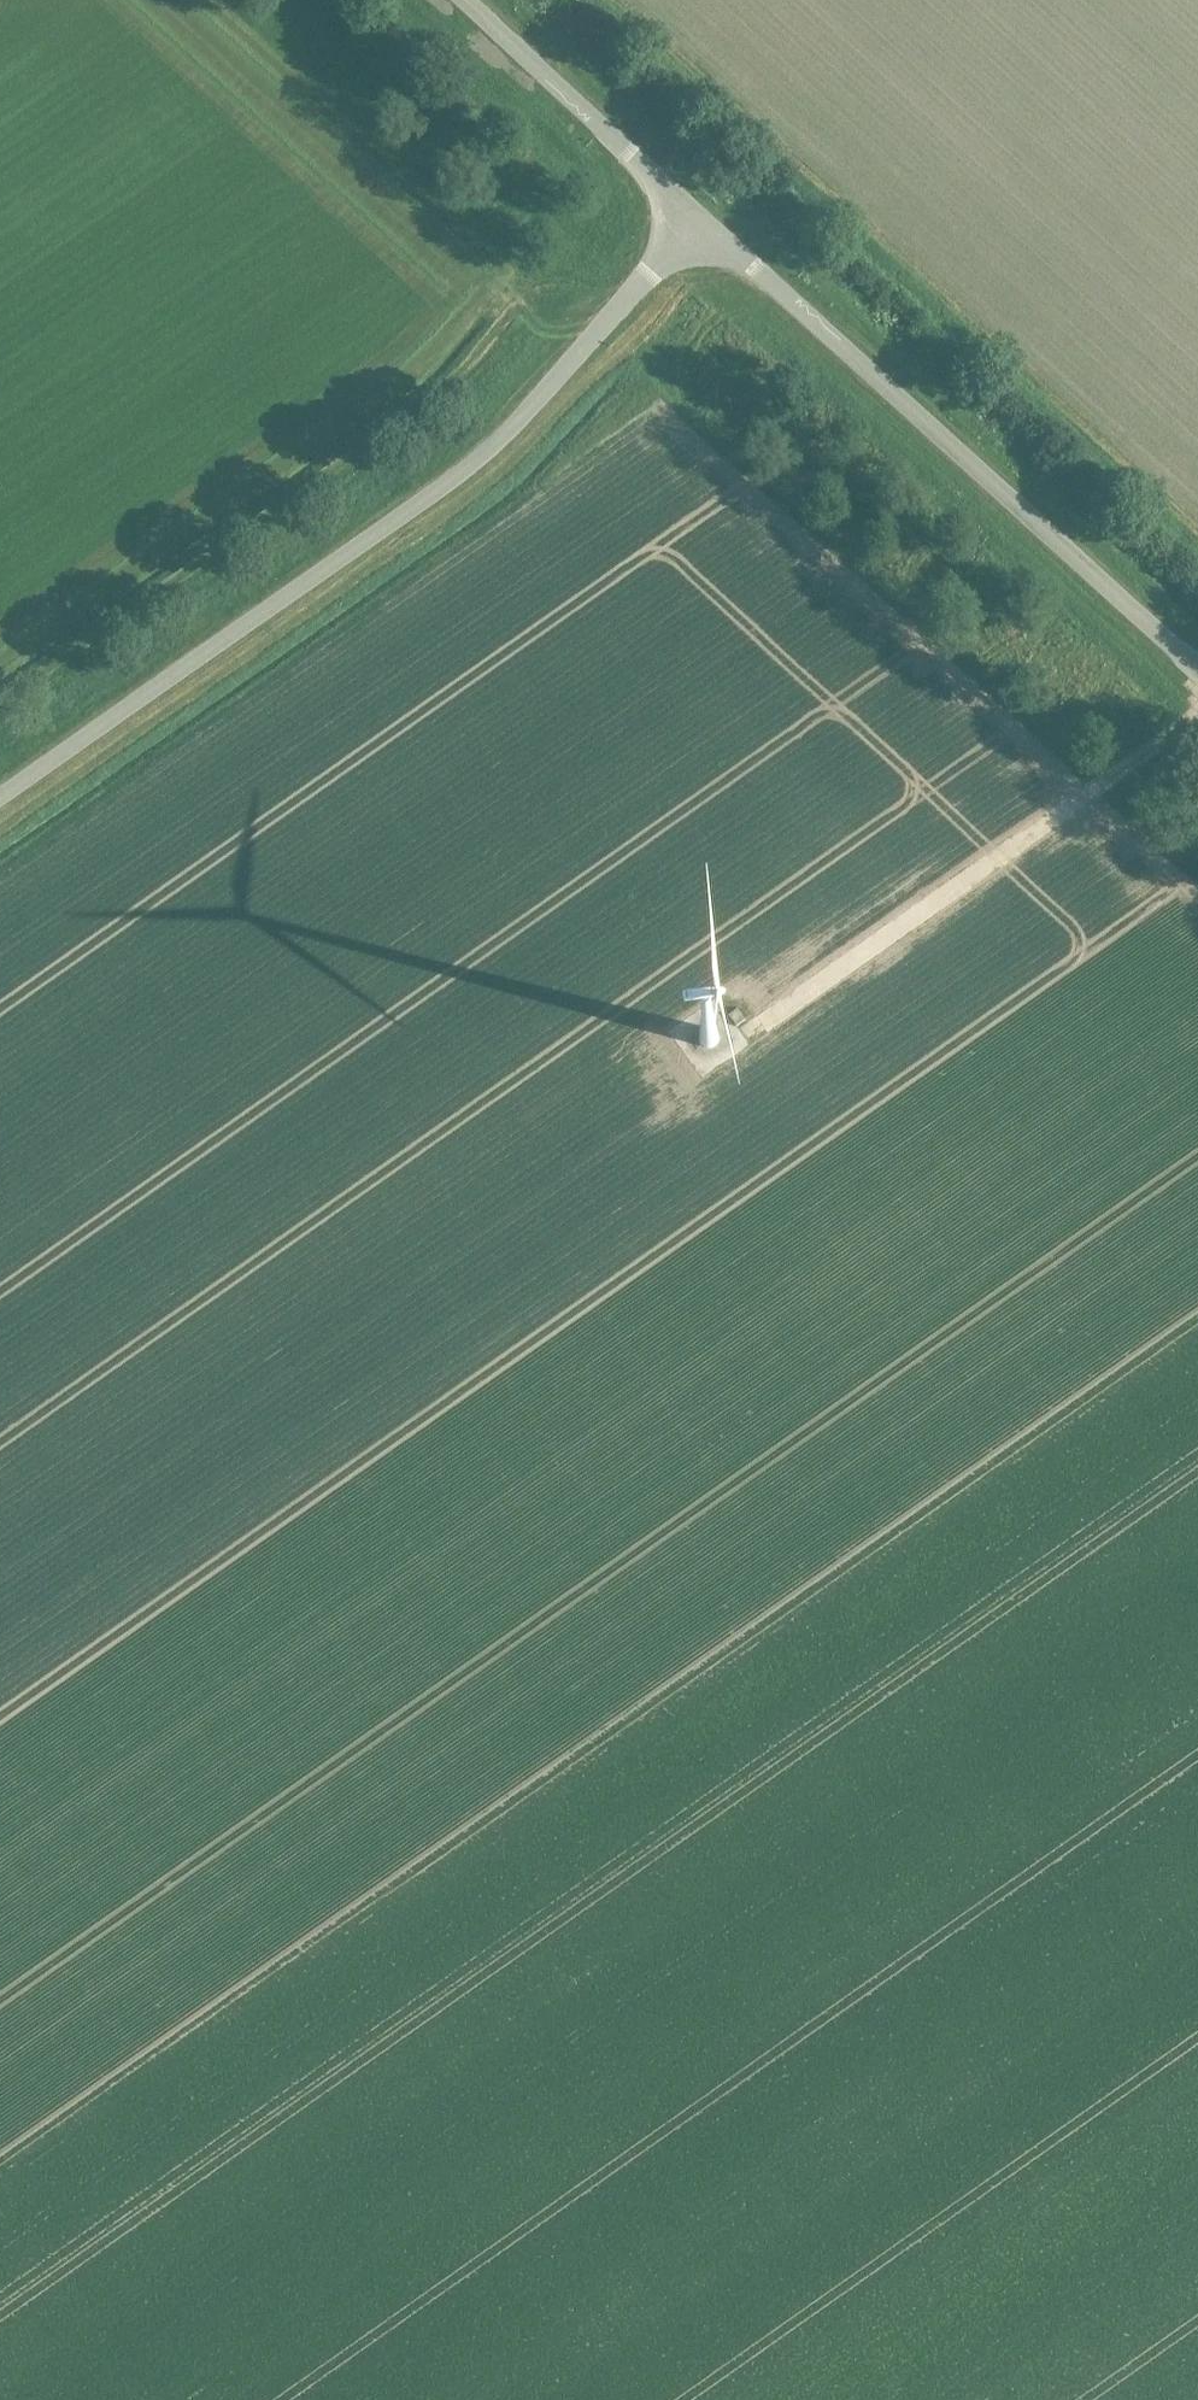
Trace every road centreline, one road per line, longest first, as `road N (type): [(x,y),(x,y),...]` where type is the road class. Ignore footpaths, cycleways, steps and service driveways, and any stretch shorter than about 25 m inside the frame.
road 1 (unclassified): [(0,797),(458,477),(511,428),(693,212)]
road 2 (unclassified): [(1197,670),(693,212)]
road 3 (unclassified): [(693,212),(460,0)]

